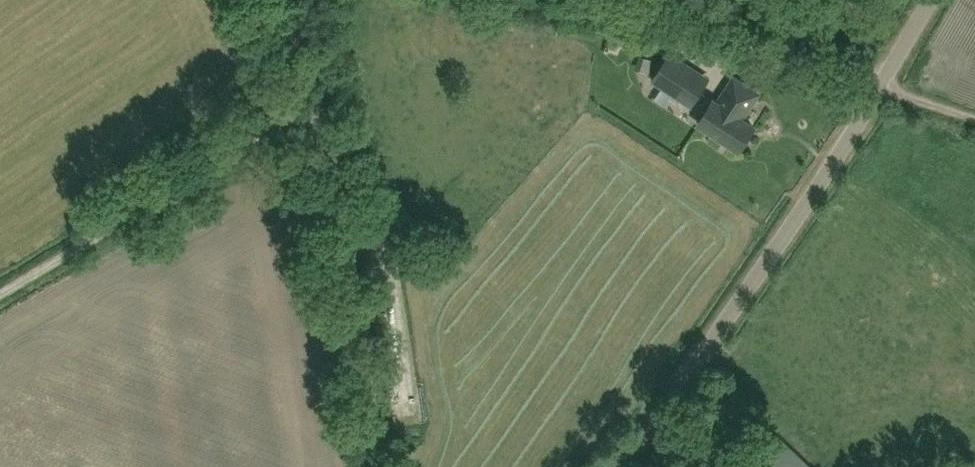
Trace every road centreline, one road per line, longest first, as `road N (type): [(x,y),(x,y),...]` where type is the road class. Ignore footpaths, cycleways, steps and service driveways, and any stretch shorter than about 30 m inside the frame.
road 1 (unclassified): [(623,466),(928,0)]
road 2 (track): [(320,105),(0,294)]
road 3 (track): [(382,466),(320,105)]
road 4 (track): [(604,0),(873,94)]

